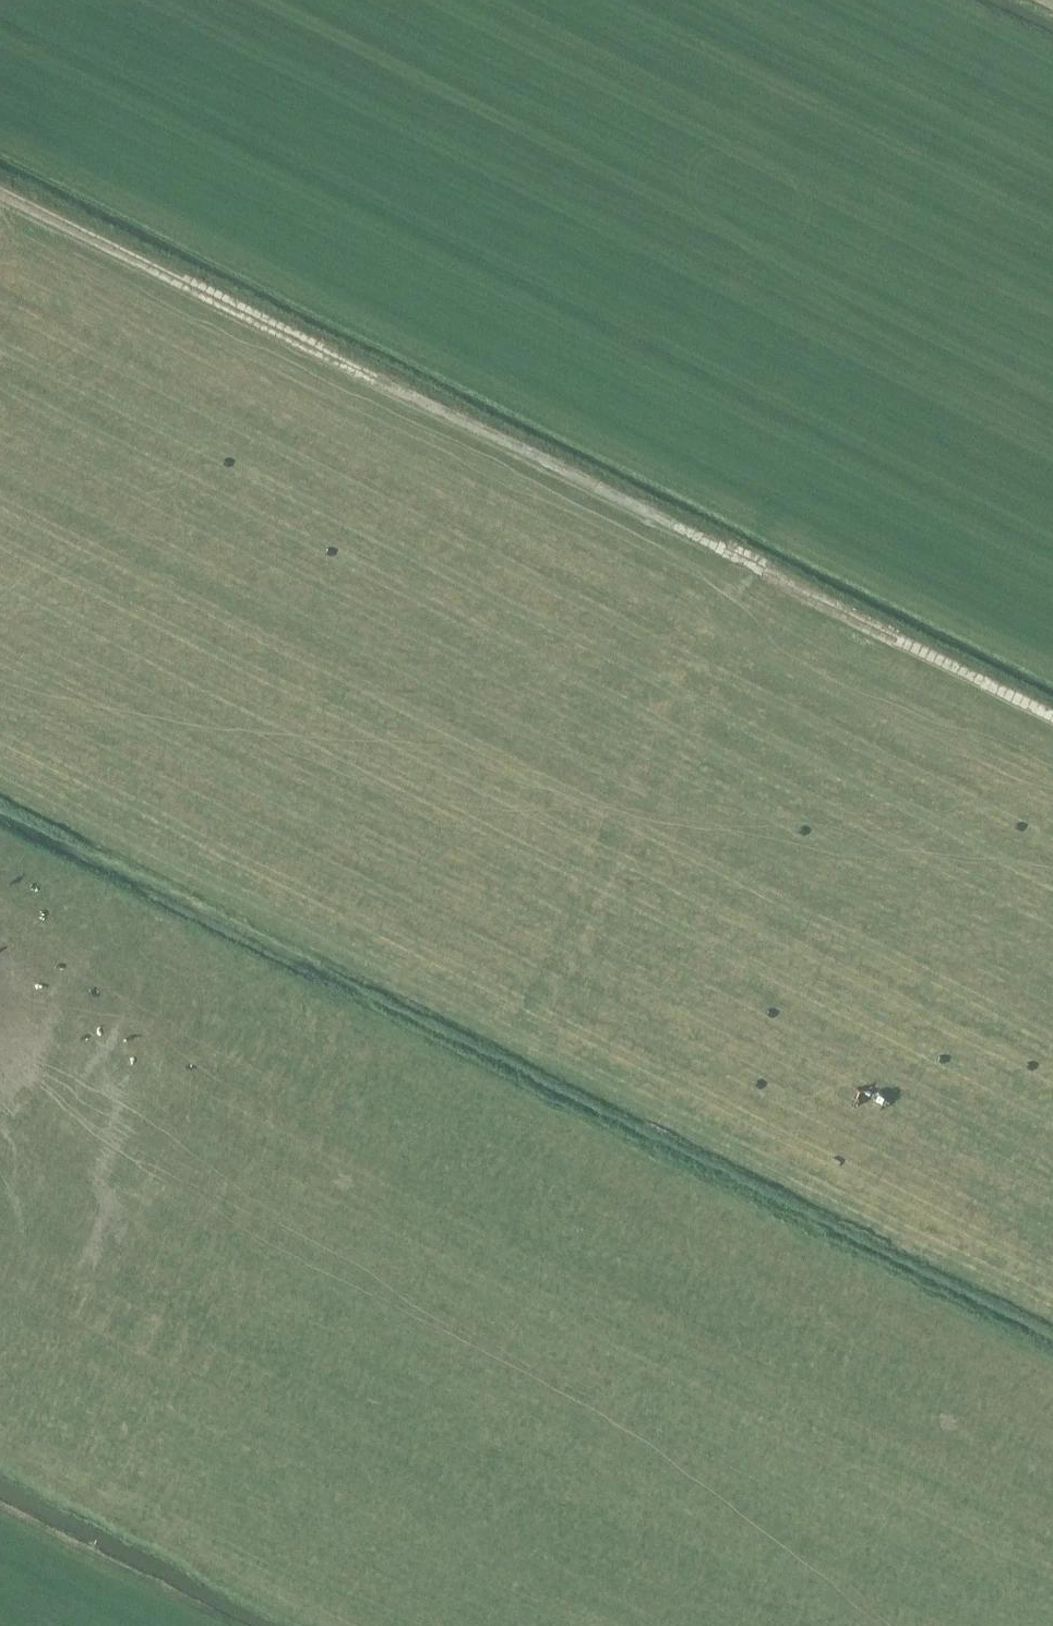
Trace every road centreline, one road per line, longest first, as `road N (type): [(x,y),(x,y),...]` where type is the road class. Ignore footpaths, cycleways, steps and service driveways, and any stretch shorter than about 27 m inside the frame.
road 1 (track): [(1052,720),(0,193)]

